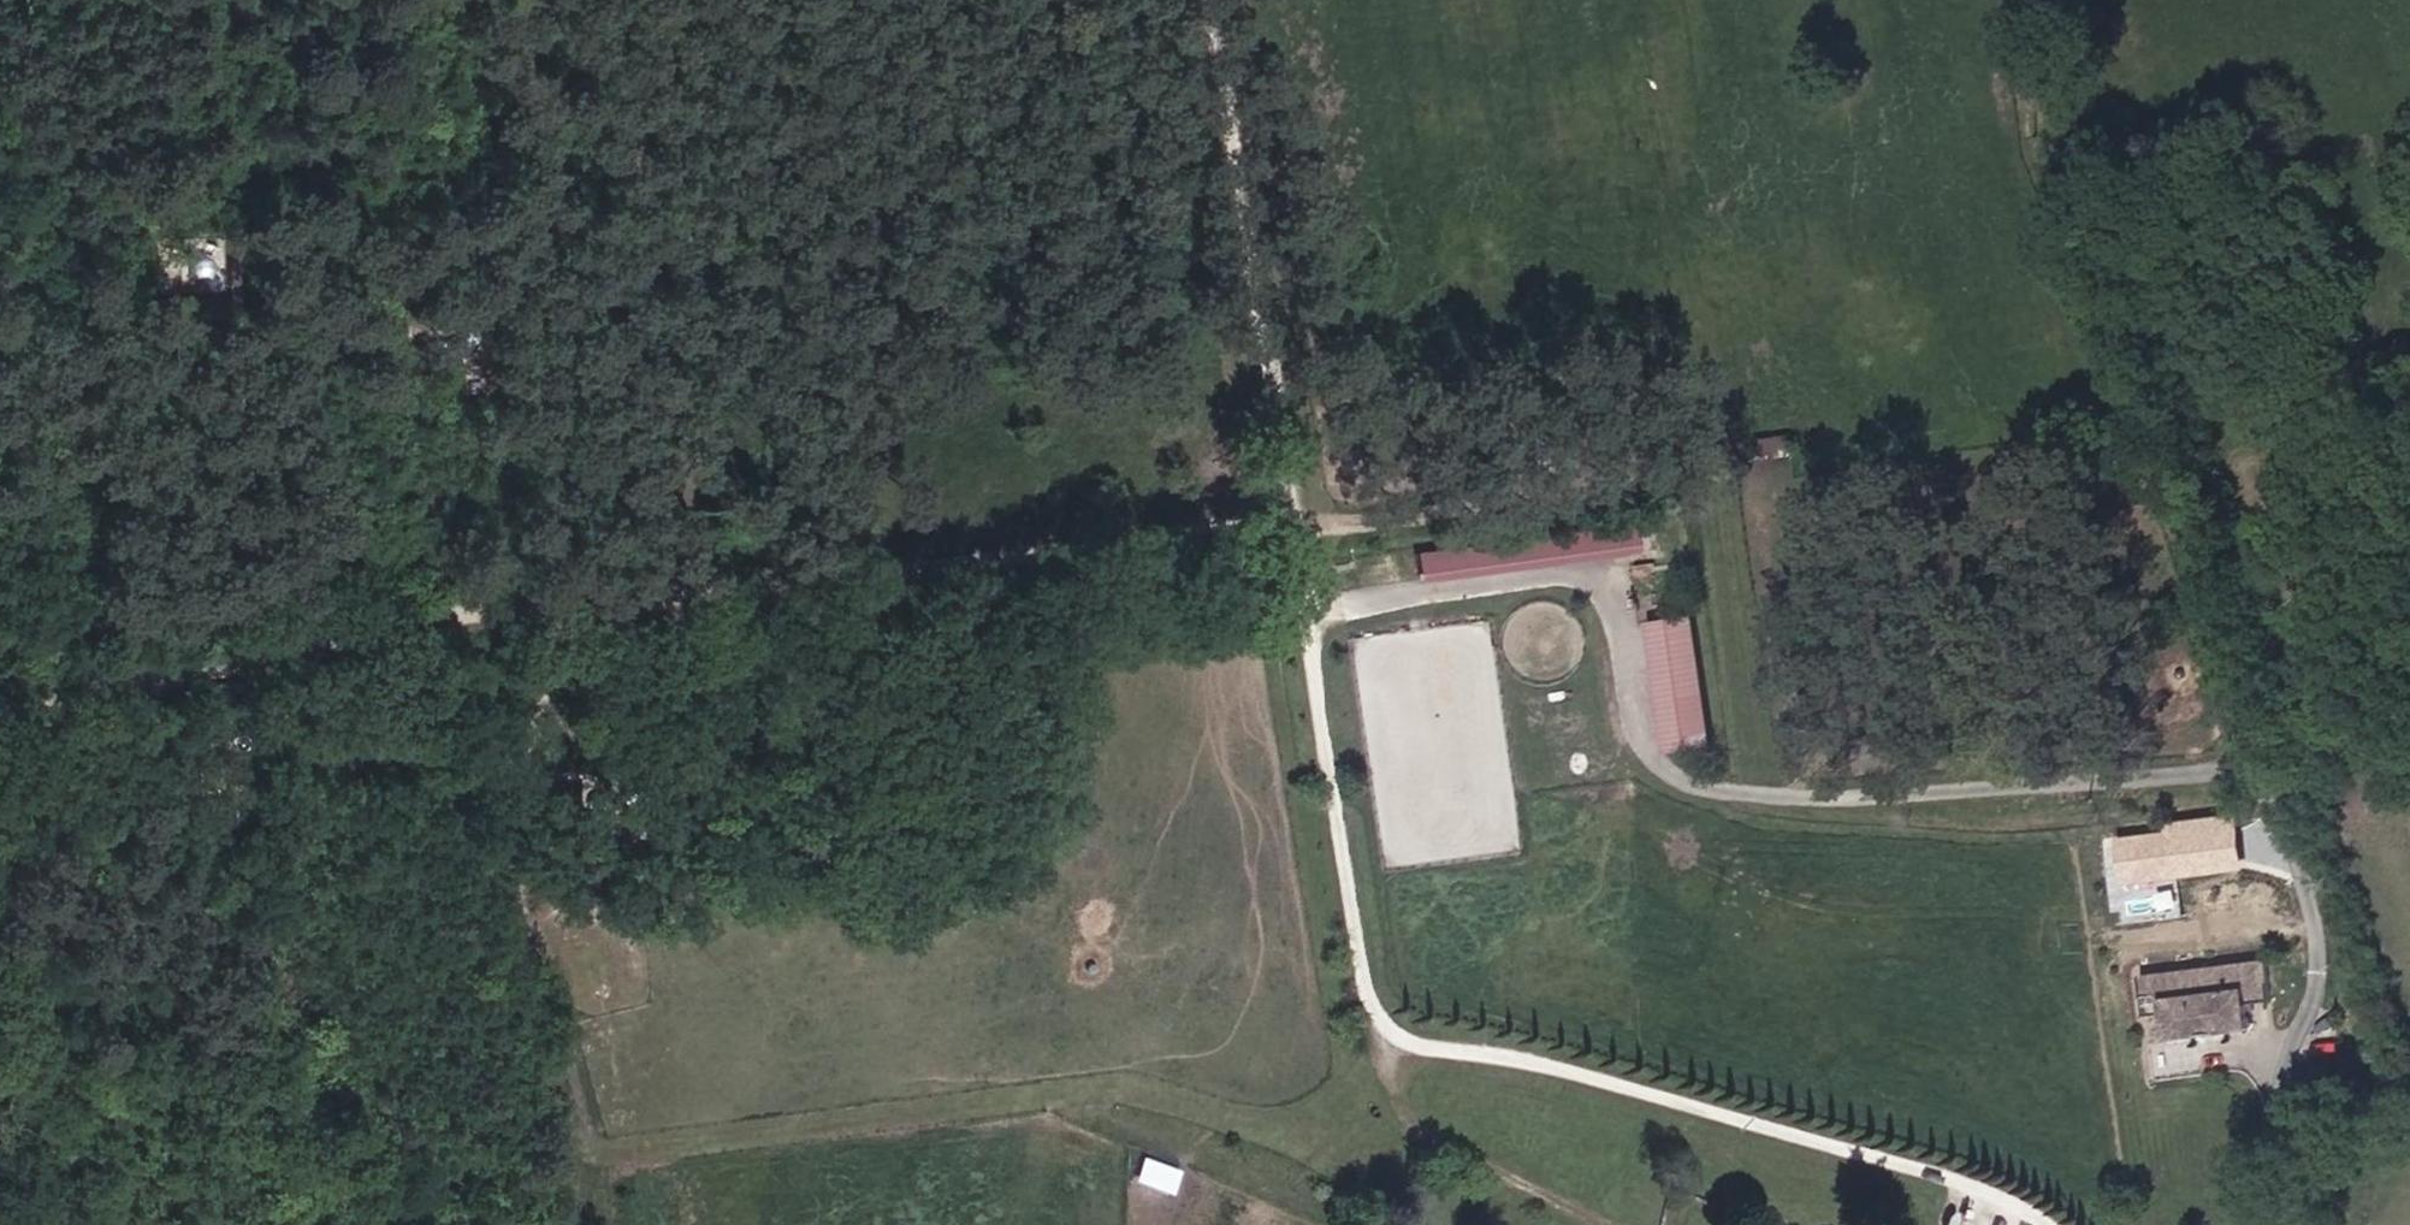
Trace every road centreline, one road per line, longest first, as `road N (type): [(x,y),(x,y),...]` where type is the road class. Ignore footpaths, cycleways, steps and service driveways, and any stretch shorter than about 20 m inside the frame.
road 1 (track): [(1223,0),(1313,640)]

